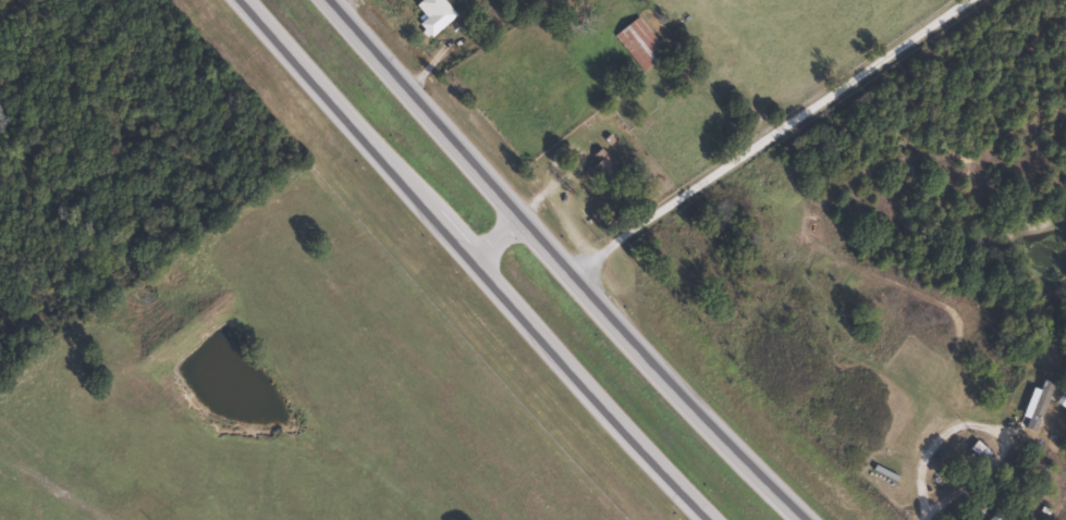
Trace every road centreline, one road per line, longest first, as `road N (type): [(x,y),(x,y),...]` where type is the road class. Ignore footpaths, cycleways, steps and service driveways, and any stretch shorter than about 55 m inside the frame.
road 1 (trunk): [(801,519),(750,474),(330,0)]
road 2 (trunk): [(243,0),(713,519)]

